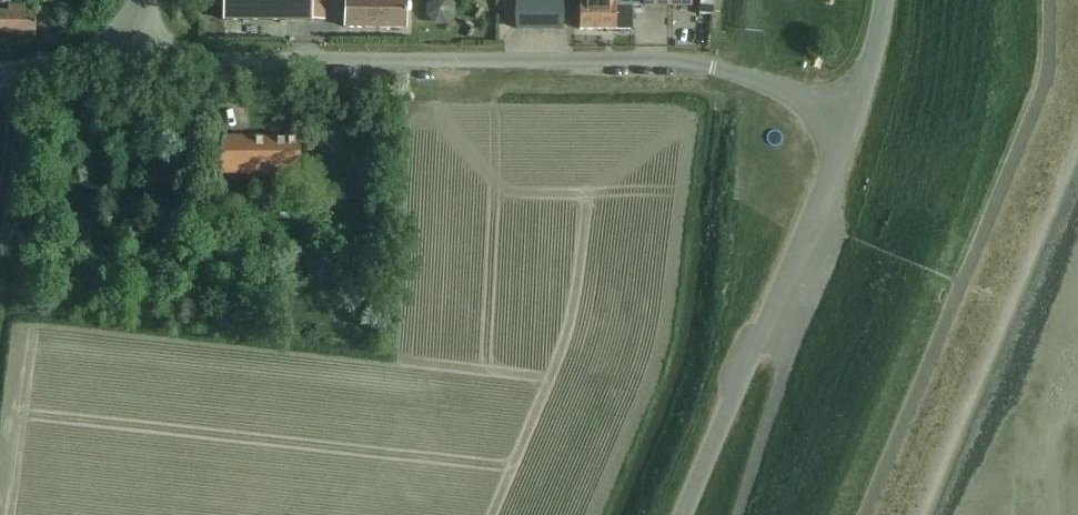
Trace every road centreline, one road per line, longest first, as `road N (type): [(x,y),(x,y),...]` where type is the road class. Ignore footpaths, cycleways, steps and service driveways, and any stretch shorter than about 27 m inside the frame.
road 1 (unclassified): [(851,111),(678,62),(202,59),(140,49)]
road 2 (unclassified): [(685,514),(814,227),(851,111)]
road 3 (tertiary): [(0,78),(140,49)]

